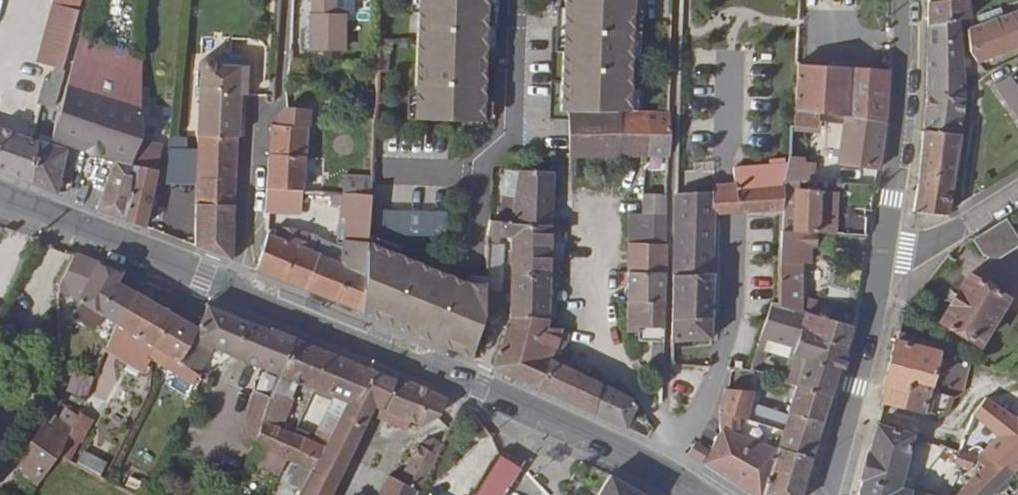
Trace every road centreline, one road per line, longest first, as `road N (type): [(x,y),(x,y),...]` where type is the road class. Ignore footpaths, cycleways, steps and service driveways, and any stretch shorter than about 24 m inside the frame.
road 1 (primary): [(0,202),(481,390),(657,466),(703,494)]
road 2 (residential): [(905,0),(883,252)]
road 3 (residential): [(883,252),(825,494)]
road 4 (track): [(593,209),(596,310),(610,356),(672,434)]
road 5 (residential): [(883,252),(930,245),(1017,191)]

